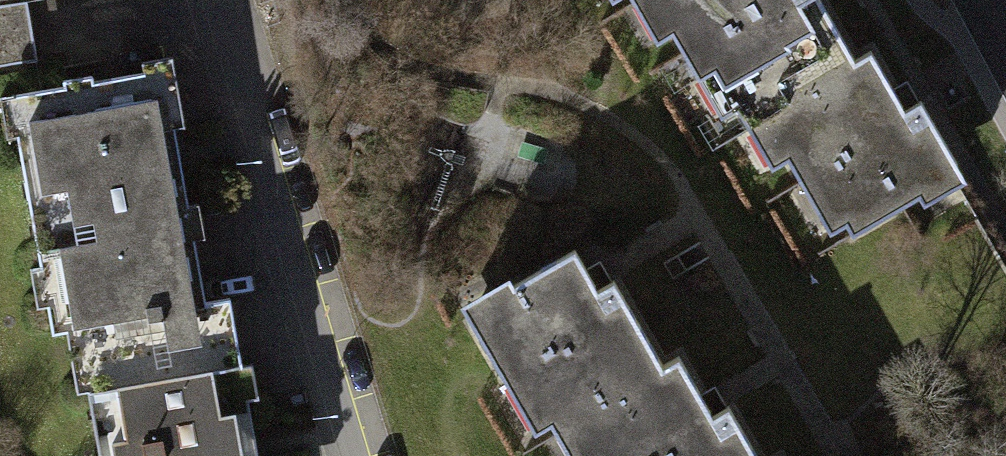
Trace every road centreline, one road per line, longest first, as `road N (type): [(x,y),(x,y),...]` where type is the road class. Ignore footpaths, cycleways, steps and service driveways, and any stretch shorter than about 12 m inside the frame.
road 1 (residential): [(234,0),(368,455)]

